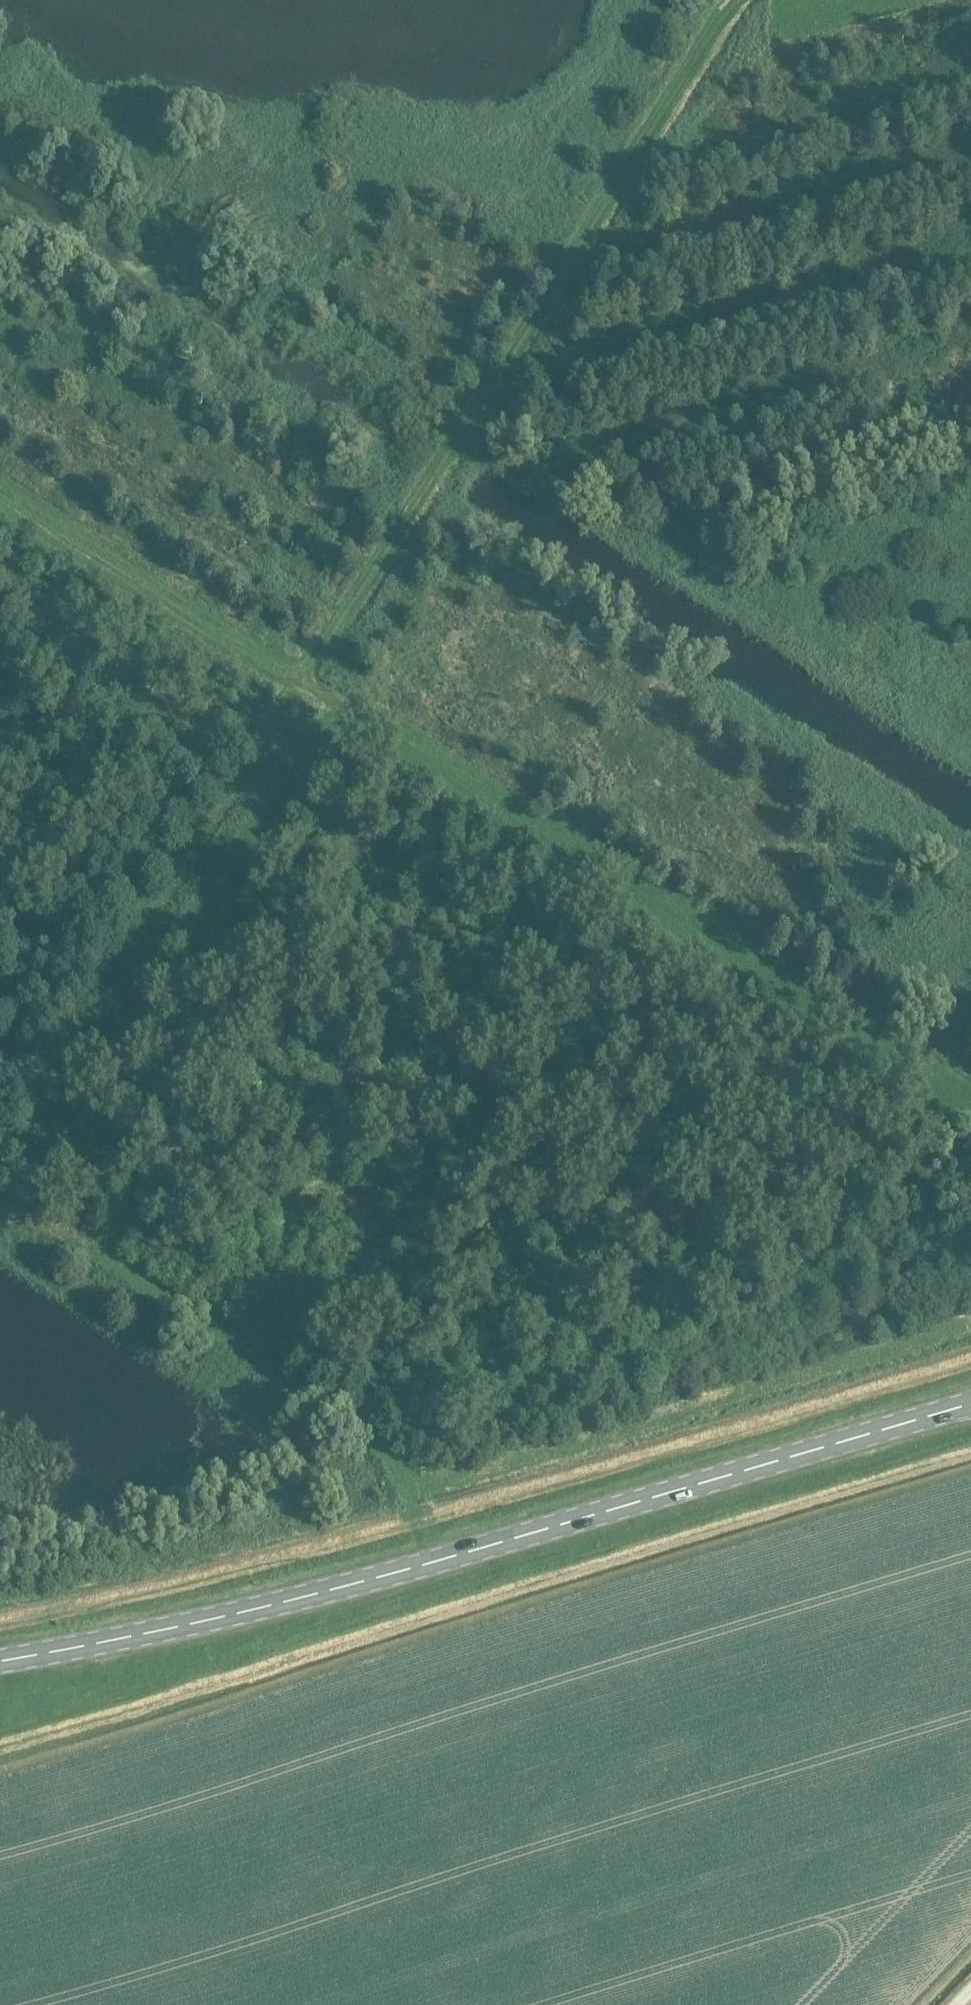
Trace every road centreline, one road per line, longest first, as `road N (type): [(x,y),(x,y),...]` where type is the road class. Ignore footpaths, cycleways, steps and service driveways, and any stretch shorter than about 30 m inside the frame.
road 1 (secondary): [(0,1660),(179,1626),(393,1572),(970,1403)]

